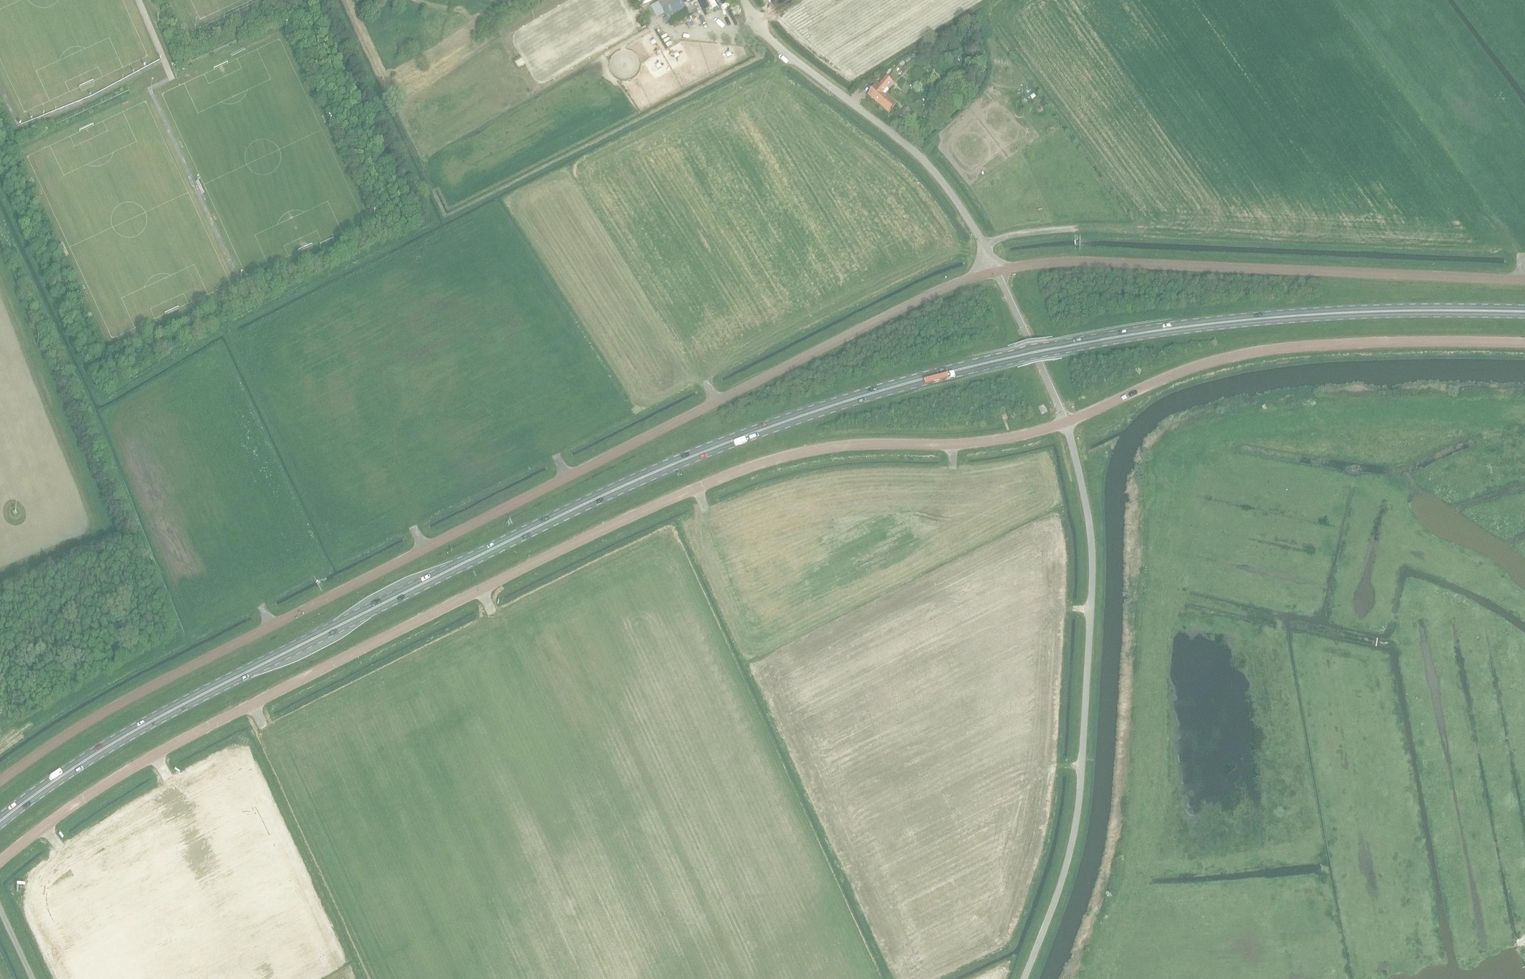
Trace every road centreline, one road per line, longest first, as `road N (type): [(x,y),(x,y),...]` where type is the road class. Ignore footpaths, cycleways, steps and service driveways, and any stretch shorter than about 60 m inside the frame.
road 1 (primary): [(0,819),(110,743),(205,691),(637,478),(811,412),(952,370),(1185,325),(1524,311)]
road 2 (unclassified): [(0,862),(154,757),(697,488),(846,445),(955,444),(1065,422)]
road 3 (unclassified): [(0,784),(159,680),(913,303),(996,270)]
road 4 (unclassified): [(1024,978),(1057,896),(1079,797),(1092,566),(1065,422)]
road 5 (unclassified): [(996,270),(1072,262),(1524,280)]
road 6 (unclassified): [(1065,422),(1186,368),(1254,351),(1524,343)]
road 7 (unclassified): [(996,270),(928,165),(772,43),(744,0)]

